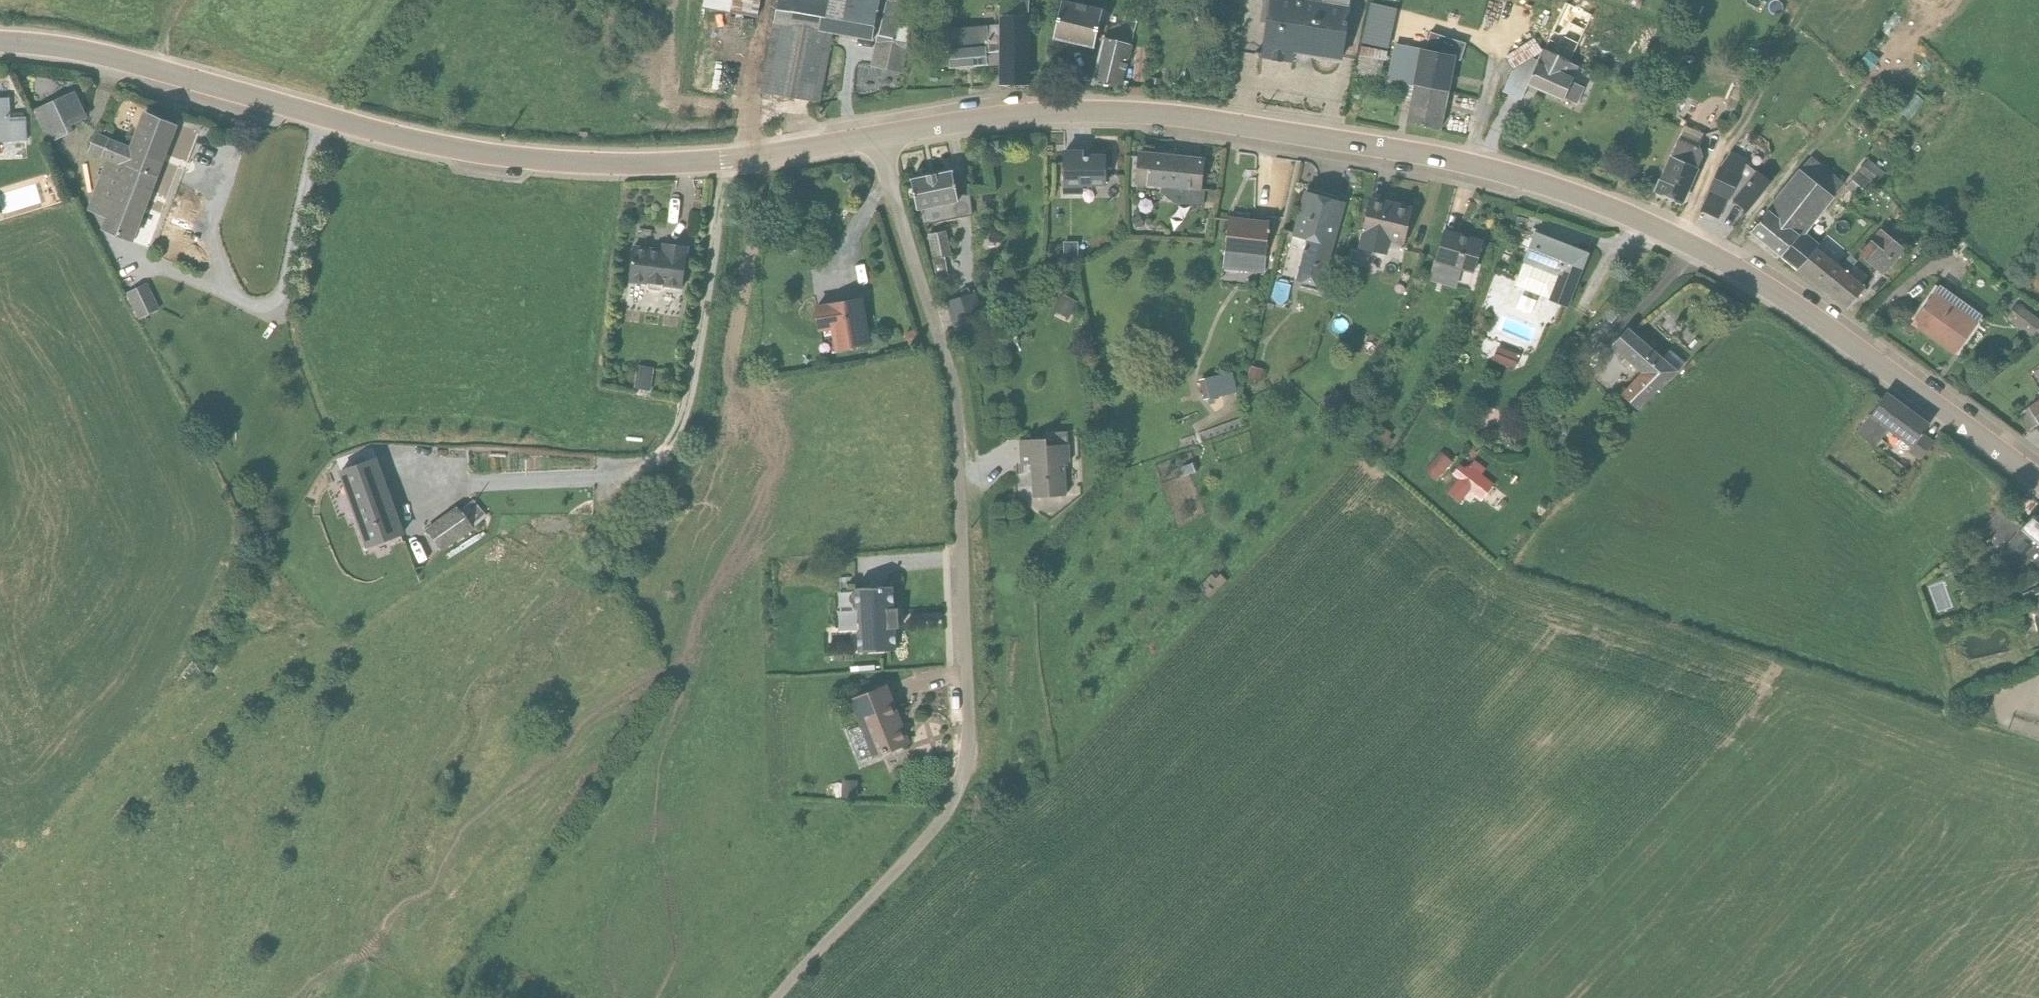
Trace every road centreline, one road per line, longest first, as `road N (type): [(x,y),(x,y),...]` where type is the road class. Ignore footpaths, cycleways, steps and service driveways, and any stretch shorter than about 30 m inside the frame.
road 1 (tertiary): [(2038,483),(1781,298),(1689,244),(1569,191),(1460,161),(1144,114),(972,115),(874,137)]
road 2 (unclassified): [(874,137),(948,362),(966,756),(945,812),(777,997)]
road 3 (tertiary): [(874,137),(669,166),(496,157),(74,49),(0,42)]

